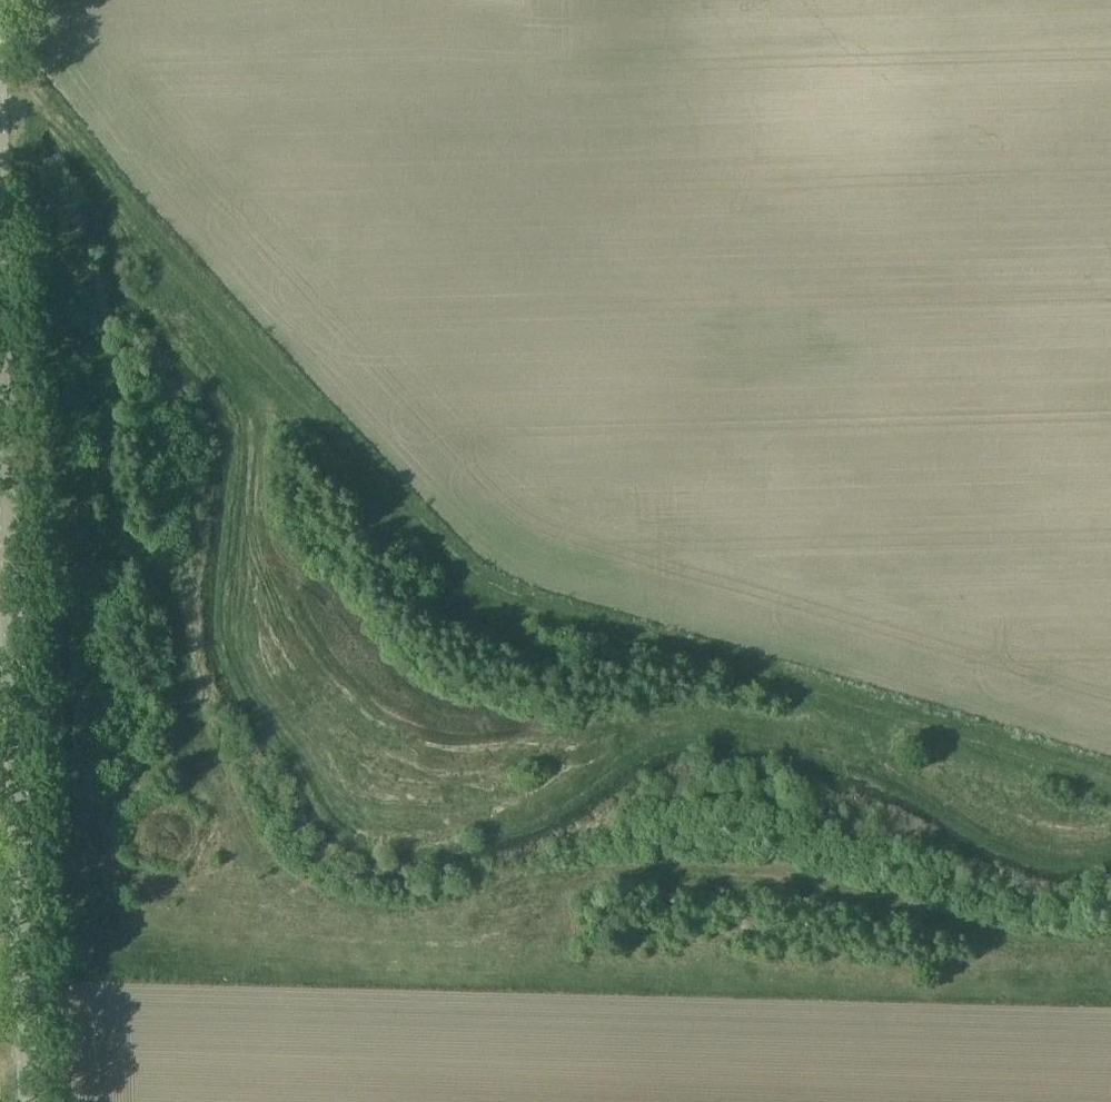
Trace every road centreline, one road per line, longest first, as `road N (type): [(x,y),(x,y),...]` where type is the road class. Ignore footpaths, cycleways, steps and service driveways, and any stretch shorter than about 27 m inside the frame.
road 1 (tertiary): [(32,1101),(0,352)]

